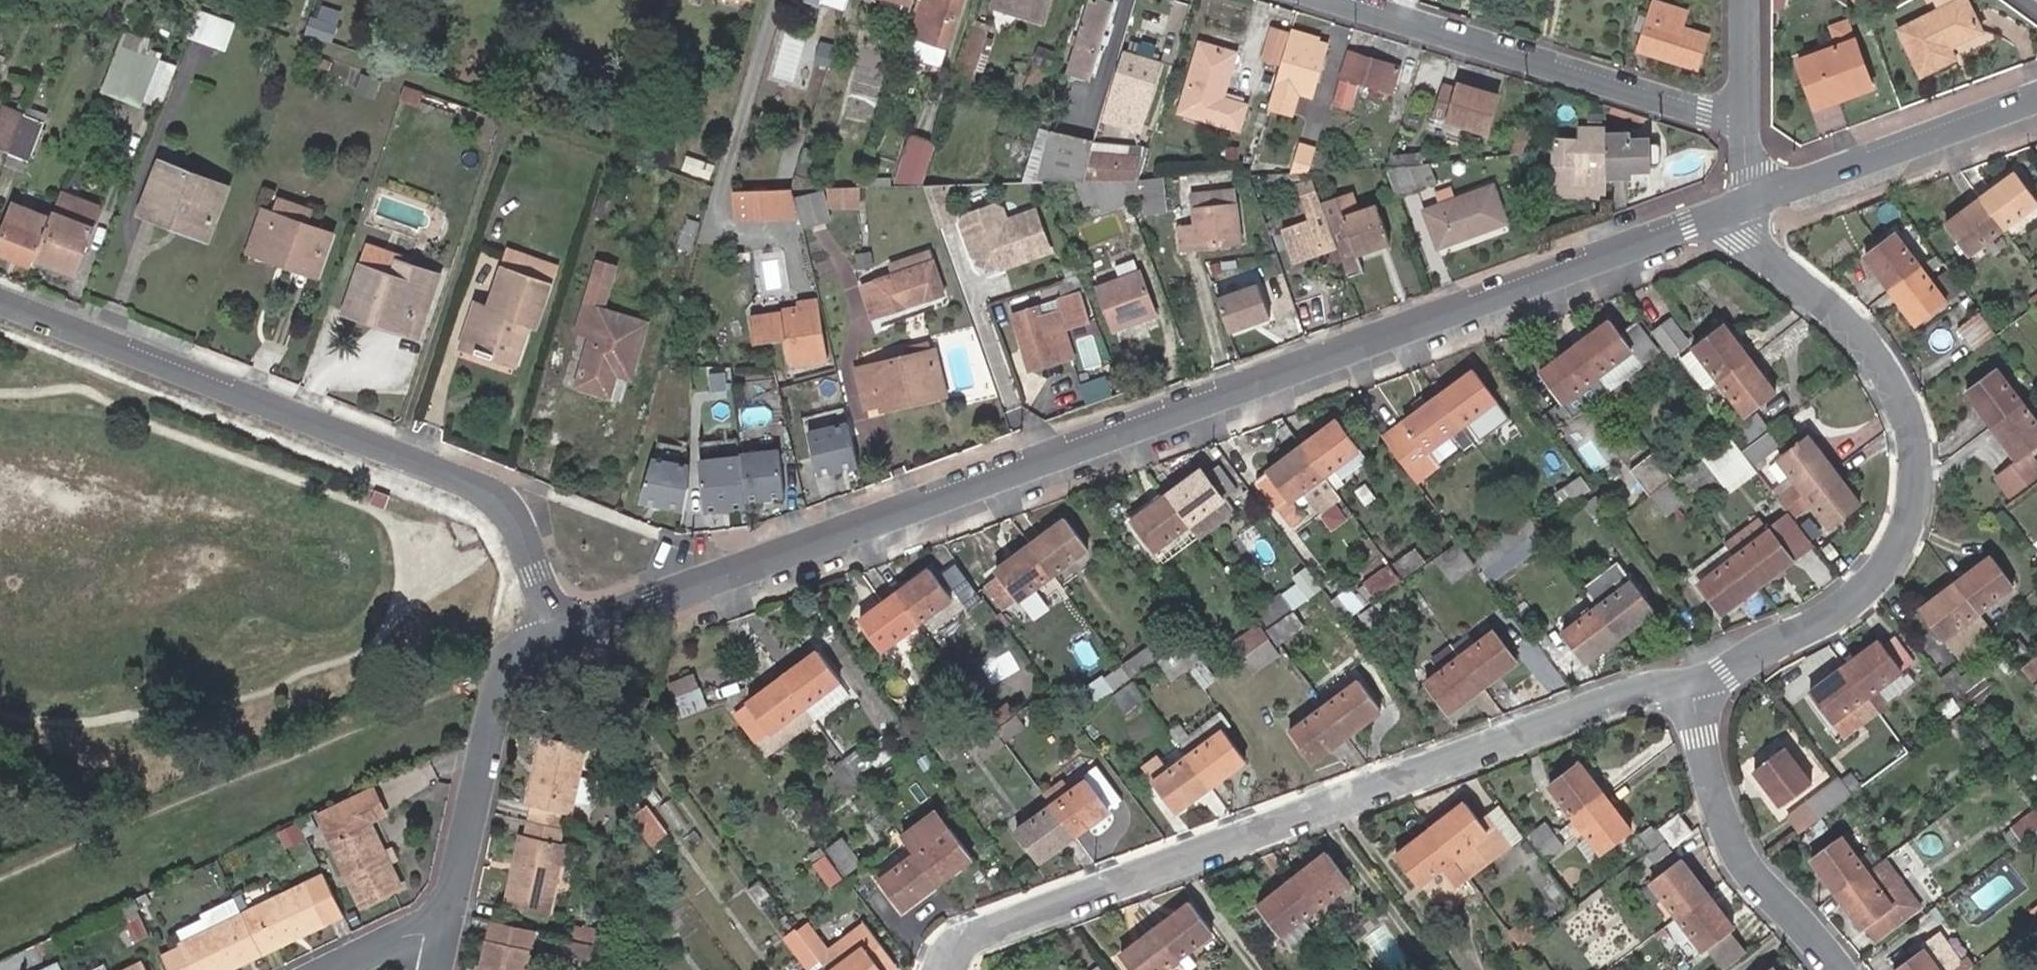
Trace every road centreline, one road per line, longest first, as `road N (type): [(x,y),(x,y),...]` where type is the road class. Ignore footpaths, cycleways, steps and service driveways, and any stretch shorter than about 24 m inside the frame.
road 1 (residential): [(1749,195),(551,633)]
road 2 (residential): [(1691,687),(1650,694),(974,934),(950,948),(941,969)]
road 3 (residential): [(0,297),(463,474),(502,496),(551,633)]
road 4 (residential): [(1749,195),(1758,252),(1839,310),(1881,361),(1911,421),(1913,473),(1904,534),(1868,582),(1823,619),(1691,687)]
road 5 (residential): [(1348,0),(1744,122)]
road 6 (residential): [(1691,687),(1729,836),(1765,890),(1839,969)]
road 7 (residential): [(551,633),(512,671),(454,914)]
road 8 (residential): [(2036,97),(1749,195)]
road 9 (residential): [(454,914),(339,969)]
road 10 (residential): [(1743,0),(1744,122)]

